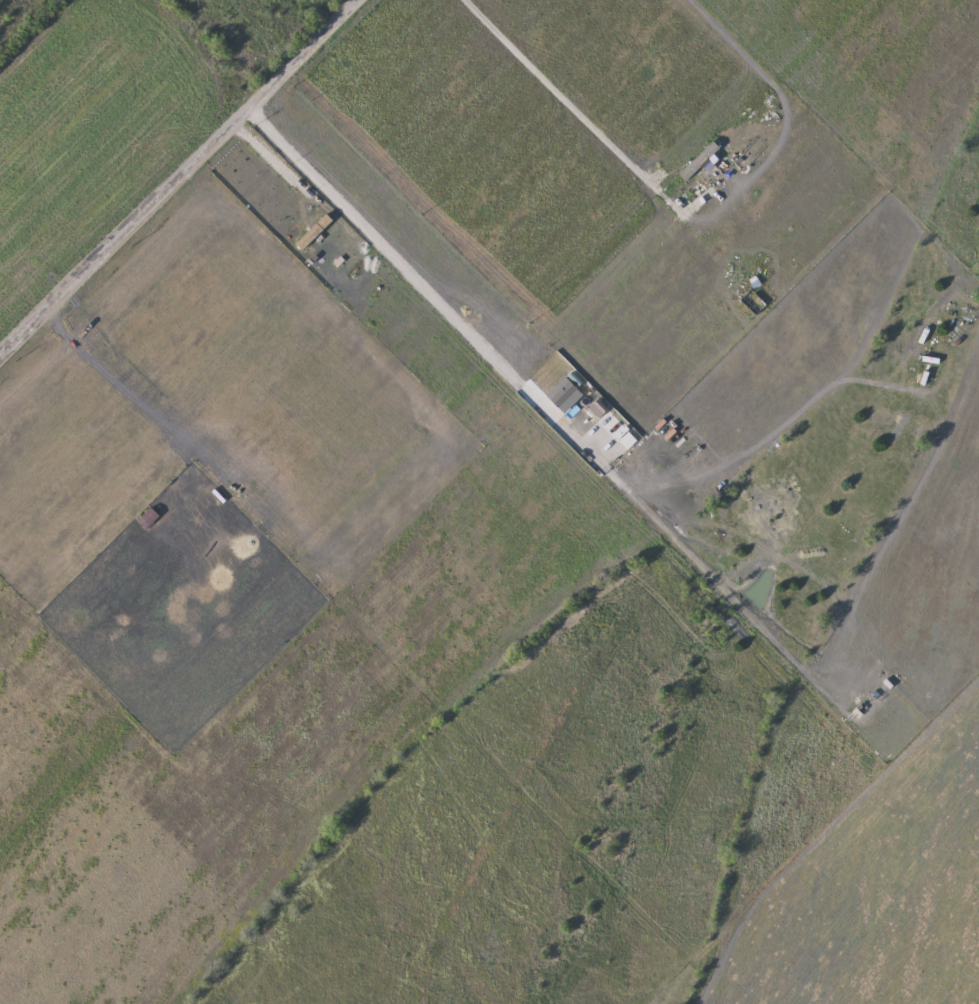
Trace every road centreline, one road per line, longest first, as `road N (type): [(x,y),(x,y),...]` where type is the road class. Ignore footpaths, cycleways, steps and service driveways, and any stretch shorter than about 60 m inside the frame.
road 1 (residential): [(0,354),(354,0)]
road 2 (track): [(0,837),(147,1003)]

